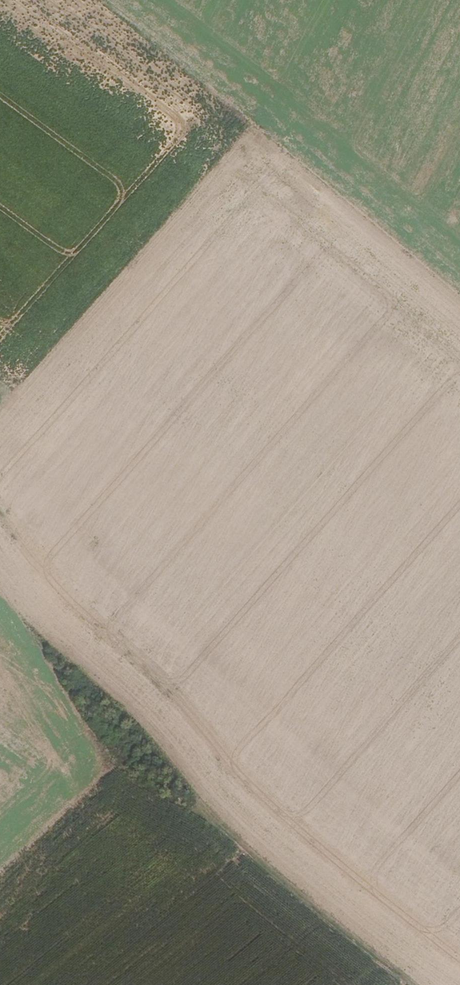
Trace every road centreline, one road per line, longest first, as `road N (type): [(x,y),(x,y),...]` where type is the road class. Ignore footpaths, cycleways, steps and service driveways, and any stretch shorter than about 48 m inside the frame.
road 1 (track): [(129,769),(281,919),(377,984)]

